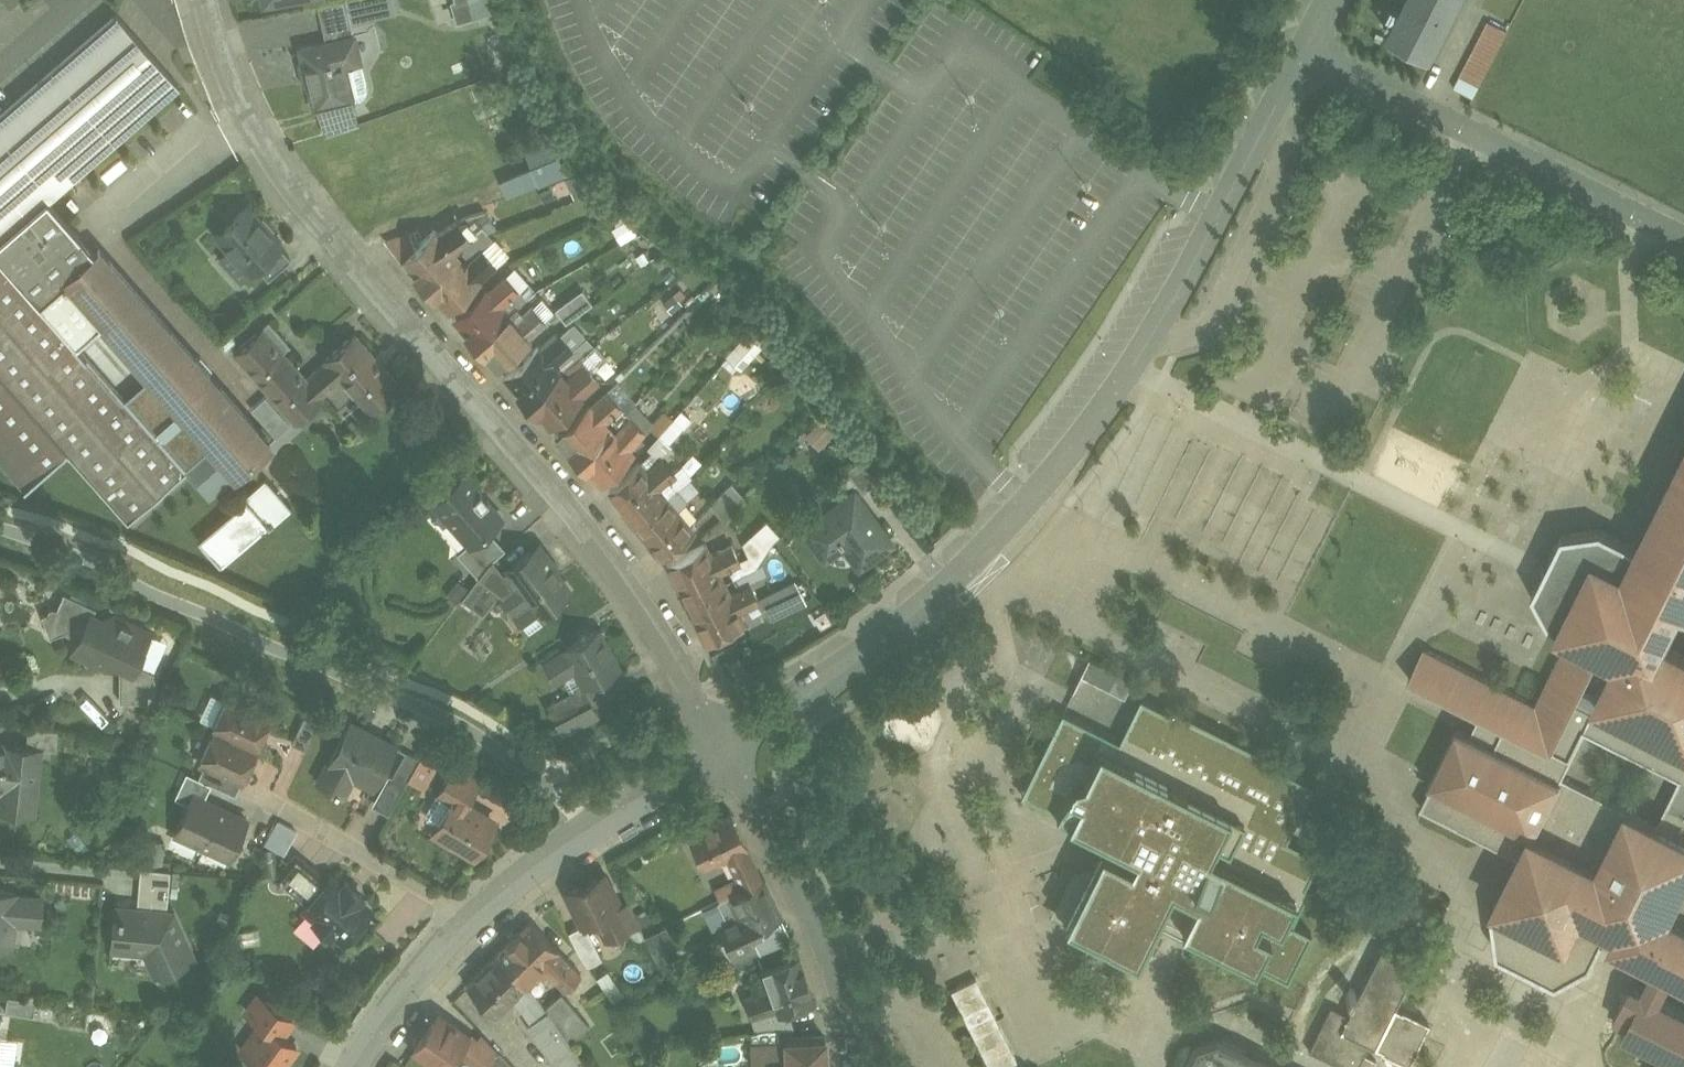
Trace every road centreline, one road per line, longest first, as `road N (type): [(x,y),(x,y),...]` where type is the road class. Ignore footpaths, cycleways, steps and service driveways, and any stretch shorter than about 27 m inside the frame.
road 1 (residential): [(722,750),(891,638),(1064,462),(1184,284),(1304,48)]
road 2 (residential): [(722,750),(607,556),(290,188),(248,121),(205,0)]
road 3 (residential): [(1683,237),(1304,48)]
road 4 (residential): [(855,1066),(827,953),(722,750)]
road 5 (residential): [(470,922),(585,832),(722,750)]
road 6 (residential): [(275,806),(470,922)]
road 7 (residential): [(356,1066),(421,973),(470,922)]

